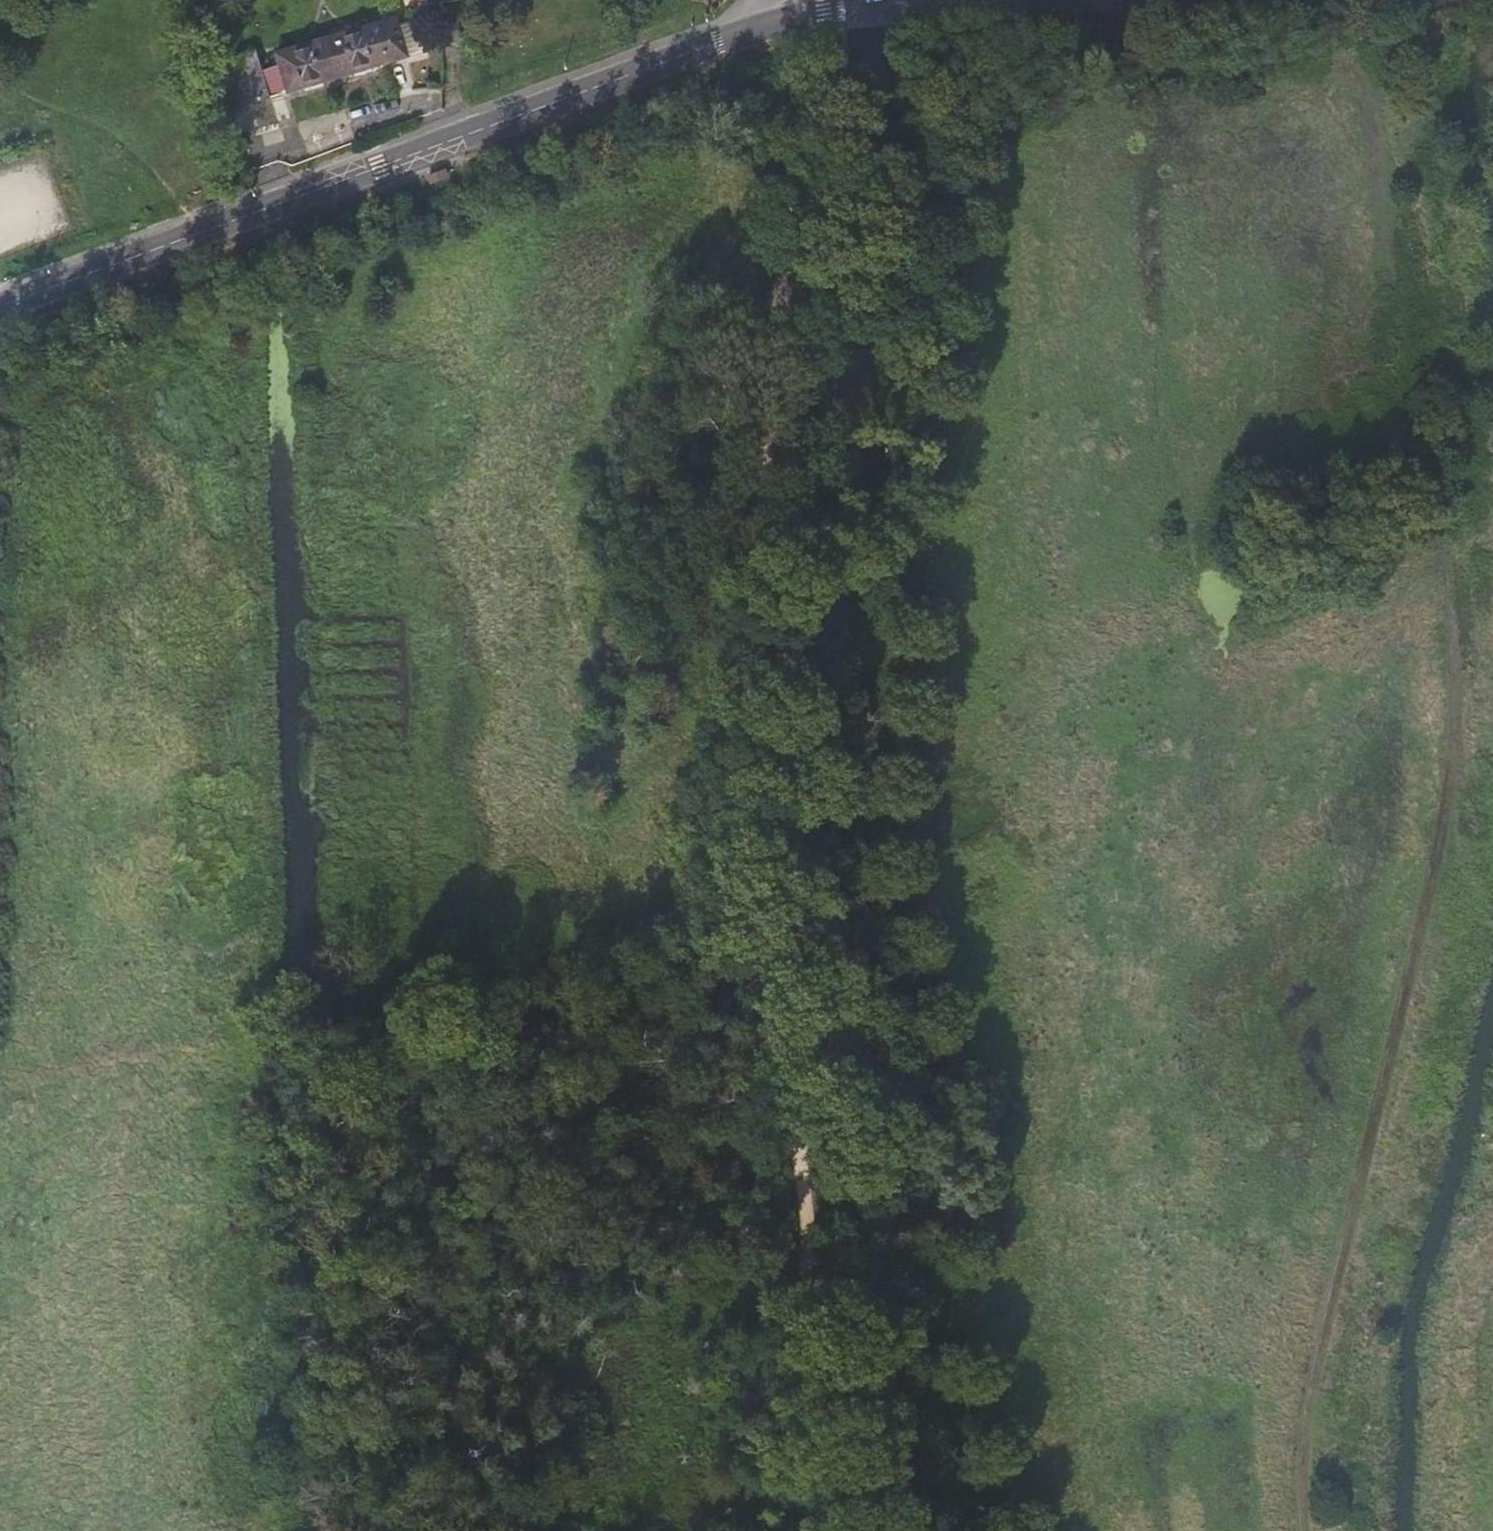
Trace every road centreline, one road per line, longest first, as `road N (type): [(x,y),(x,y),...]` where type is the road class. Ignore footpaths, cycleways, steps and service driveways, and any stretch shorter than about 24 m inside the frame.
road 1 (secondary): [(0,304),(697,44),(841,5)]

